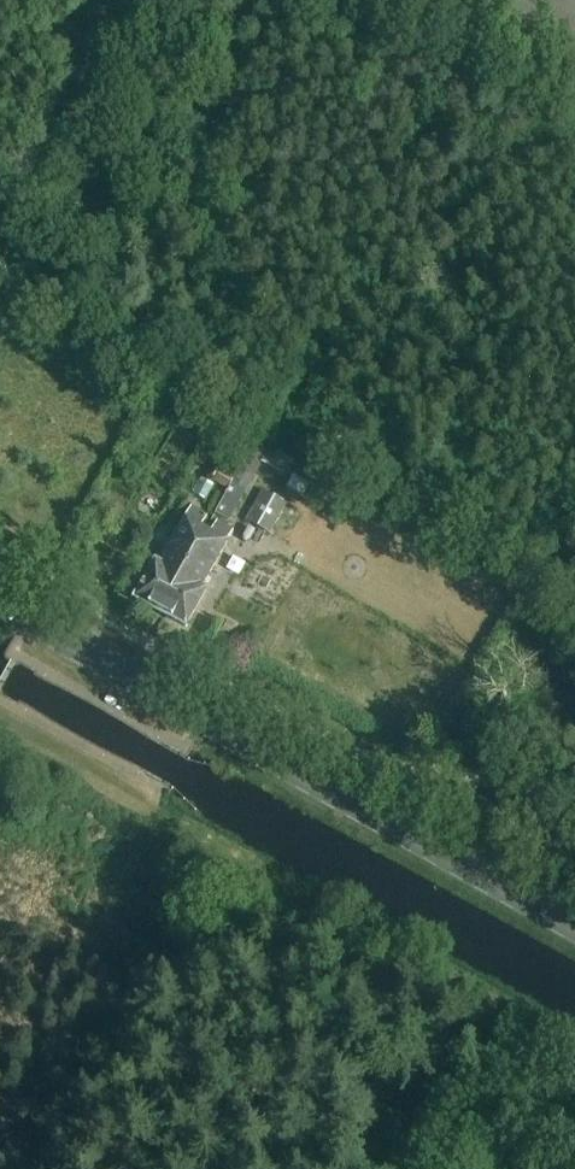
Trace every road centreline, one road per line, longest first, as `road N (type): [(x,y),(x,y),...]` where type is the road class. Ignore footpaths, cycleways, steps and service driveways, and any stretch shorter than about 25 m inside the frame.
road 1 (primary): [(574,922),(0,602)]
road 2 (track): [(574,1056),(0,738)]

